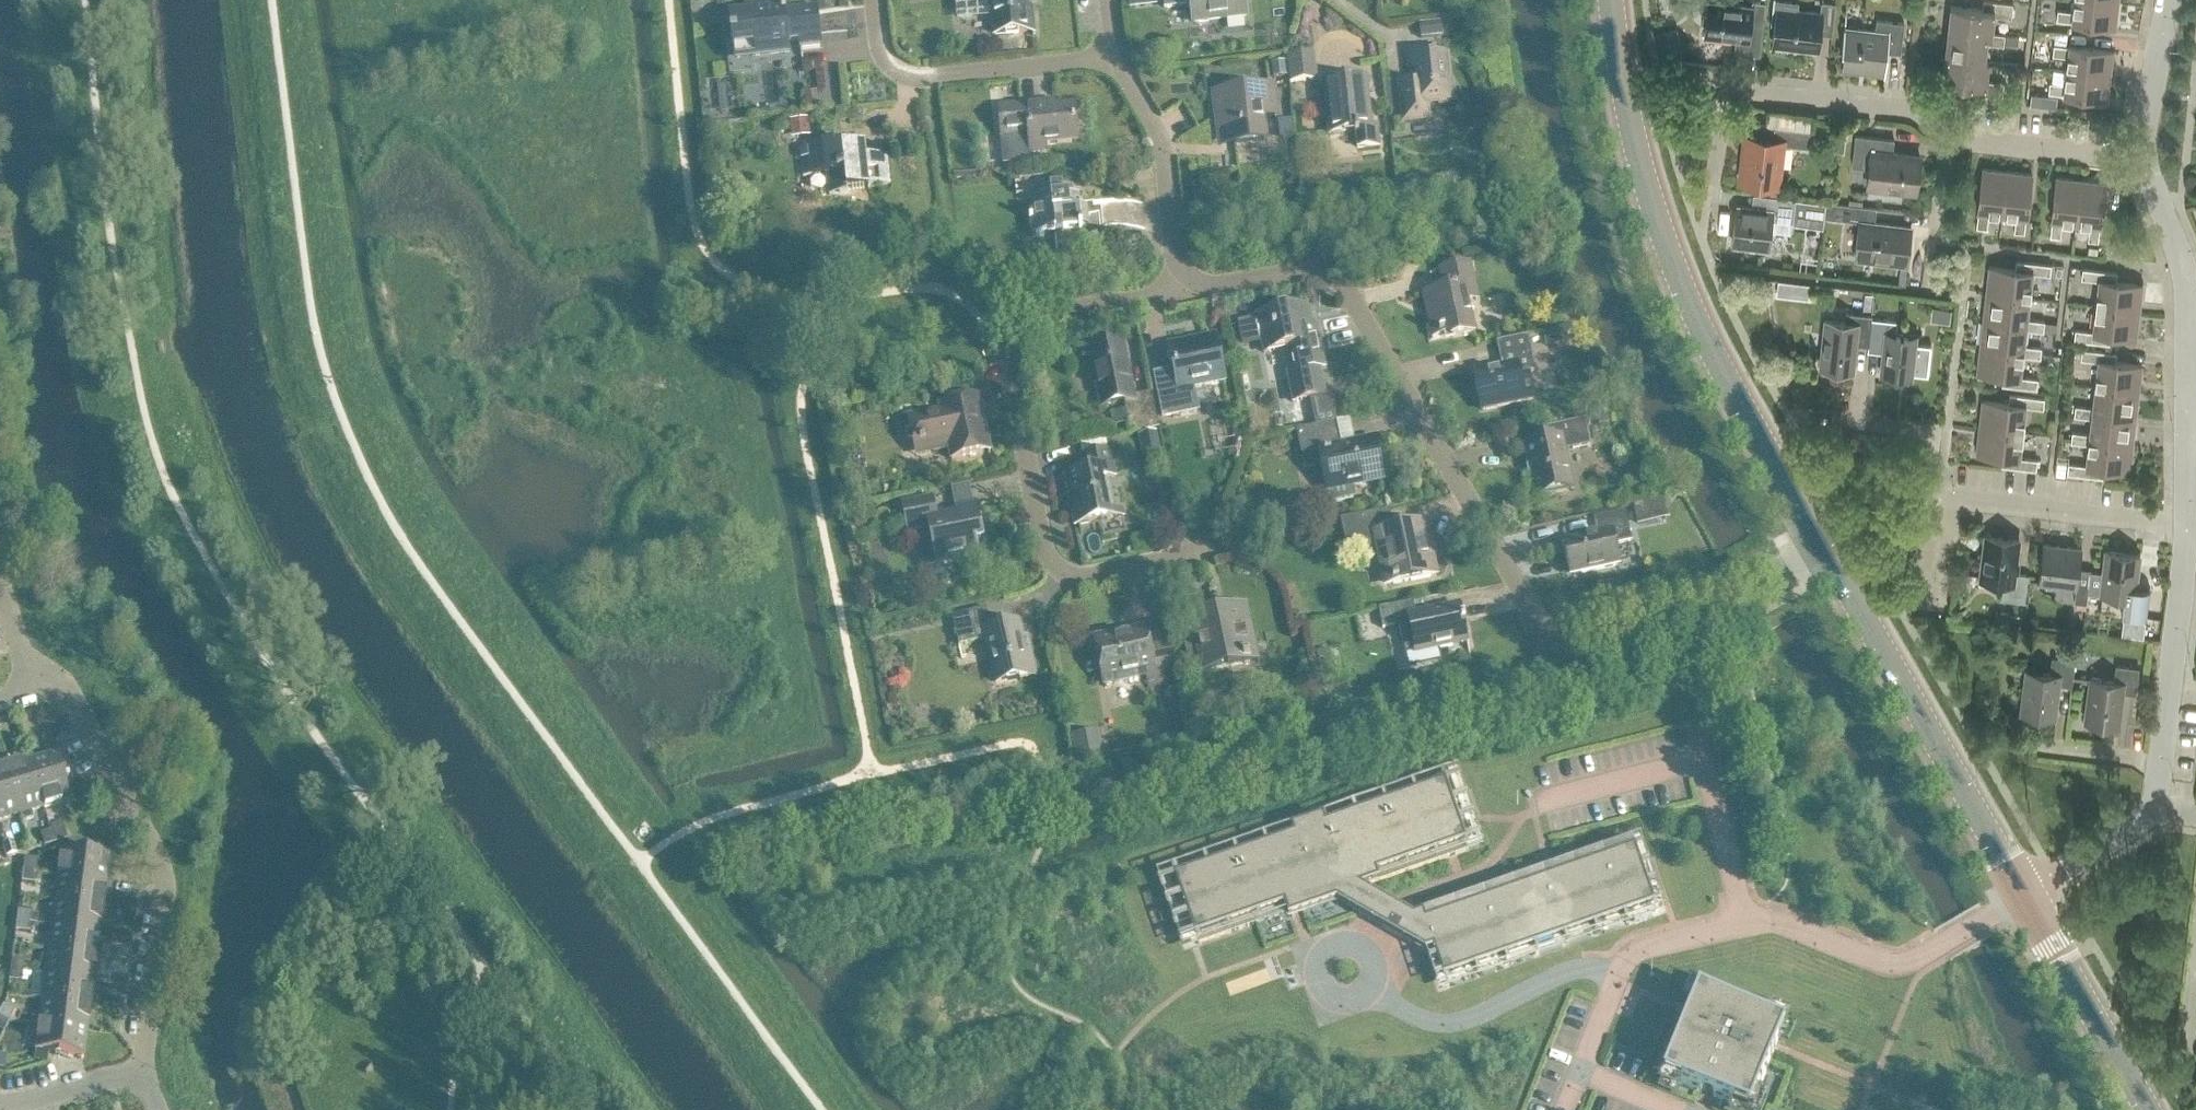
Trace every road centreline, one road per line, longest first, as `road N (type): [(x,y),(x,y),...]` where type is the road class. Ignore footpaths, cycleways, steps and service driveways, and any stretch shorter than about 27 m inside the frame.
road 1 (residential): [(1182,290),(1274,272),(1312,277),(1332,291),(1538,625),(1585,630),(1743,594),(1815,550)]
road 2 (tertiary): [(1815,550),(1686,300),(1648,189),(1618,66),(1612,0)]
road 3 (residential): [(143,1080),(167,890),(74,705),(50,686)]
road 4 (tertiary): [(2022,894),(1815,550)]
road 5 (residential): [(1209,555),(1042,581),(1008,353)]
road 6 (residential): [(1102,58),(906,80),(879,52),(873,0)]
road 7 (residential): [(2188,419),(2185,263),(2144,158)]
road 8 (residential): [(1182,290),(1155,137),(1102,58)]
road 9 (tertiary): [(2146,1109),(2022,894)]
road 10 (residential): [(2190,528),(1955,499)]
road 11 (residential): [(1725,90),(1915,112),(1950,139)]
road 12 (residential): [(2166,759),(2190,528)]
road 13 (residential): [(1955,499),(1927,495),(1932,434),(1804,419)]
road 14 (residential): [(1008,353),(1013,328),(1037,313),(1182,290)]
road 15 (residential): [(1950,139),(2144,158)]
road 16 (residential): [(2022,894),(2161,806)]
road 17 (residential): [(2144,158),(2169,0)]
road 18 (residential): [(0,1105),(17,1107),(102,1079),(143,1080)]
road 19 (residential): [(2166,759),(2039,744)]

